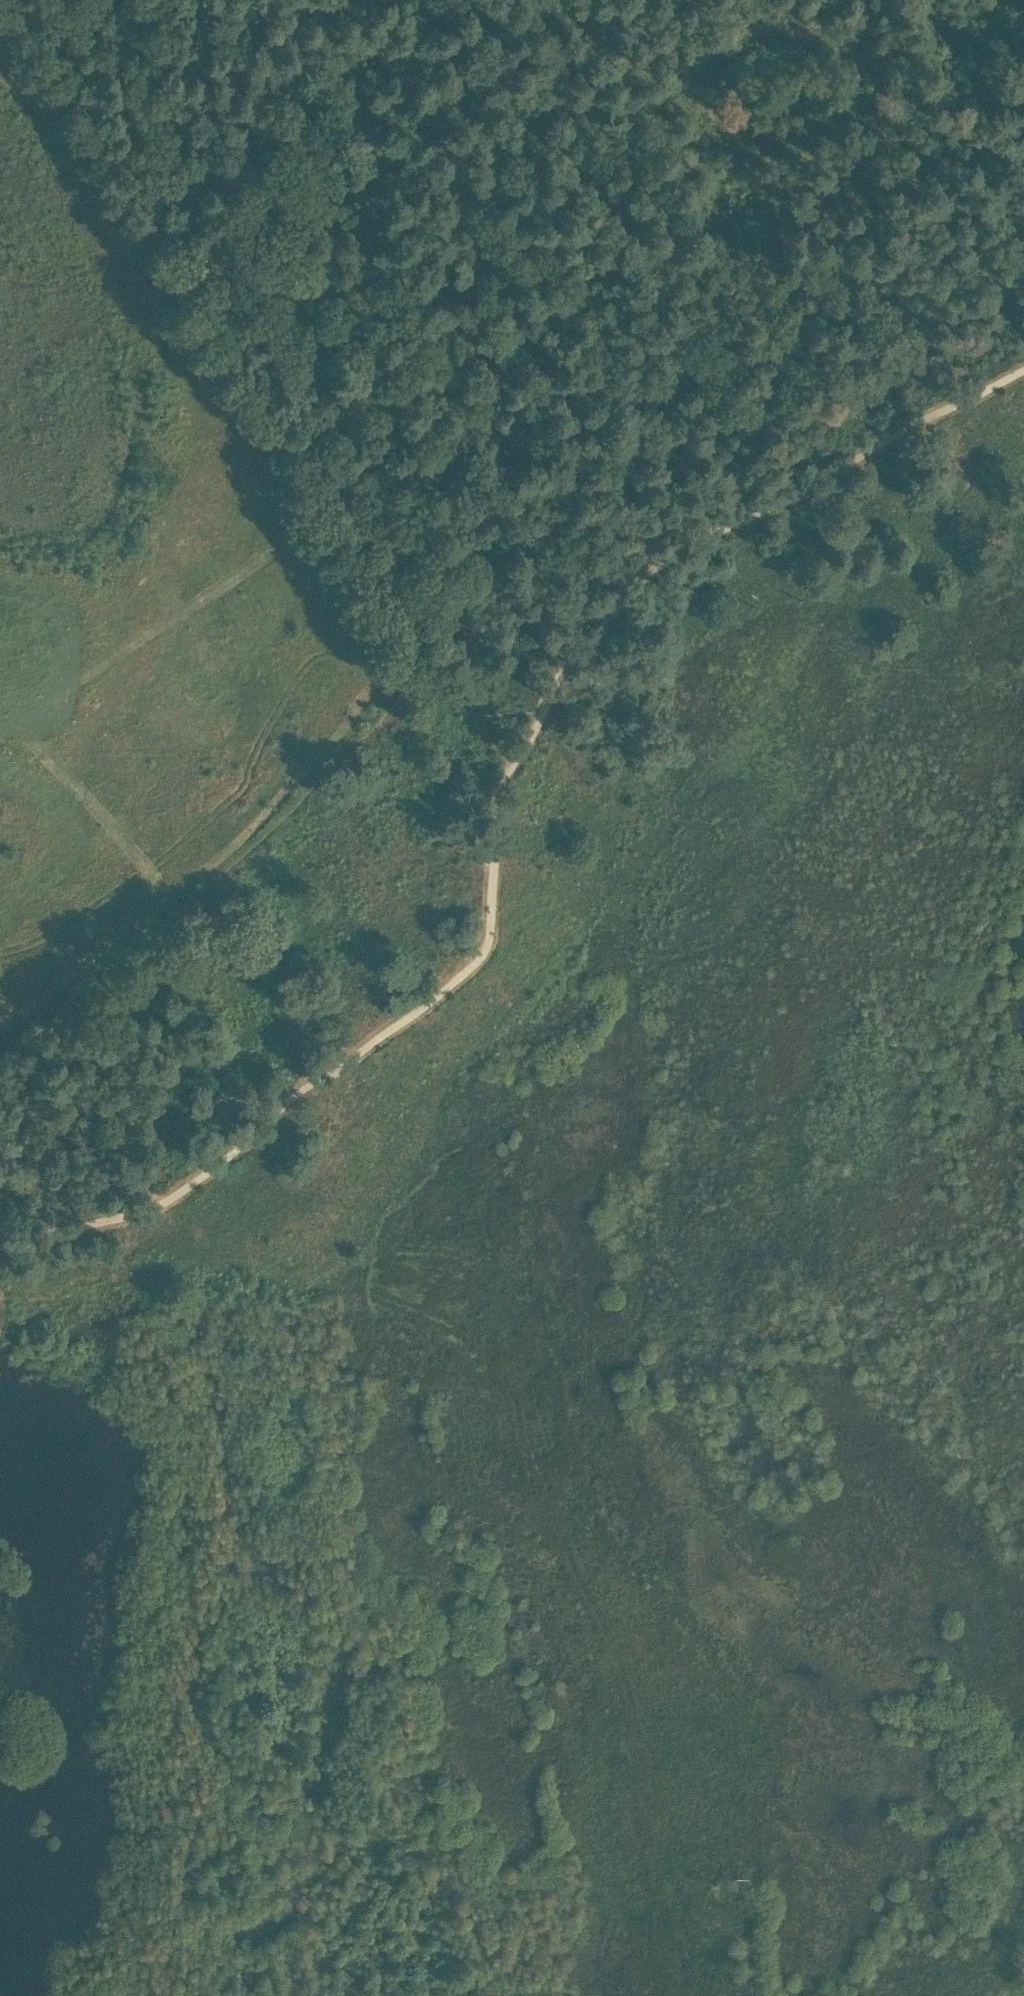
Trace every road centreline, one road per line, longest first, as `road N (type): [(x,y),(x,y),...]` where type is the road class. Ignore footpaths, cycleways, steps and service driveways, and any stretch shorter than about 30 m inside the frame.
road 1 (track): [(0,14),(405,702)]
road 2 (track): [(405,702),(250,855),(0,1047)]

